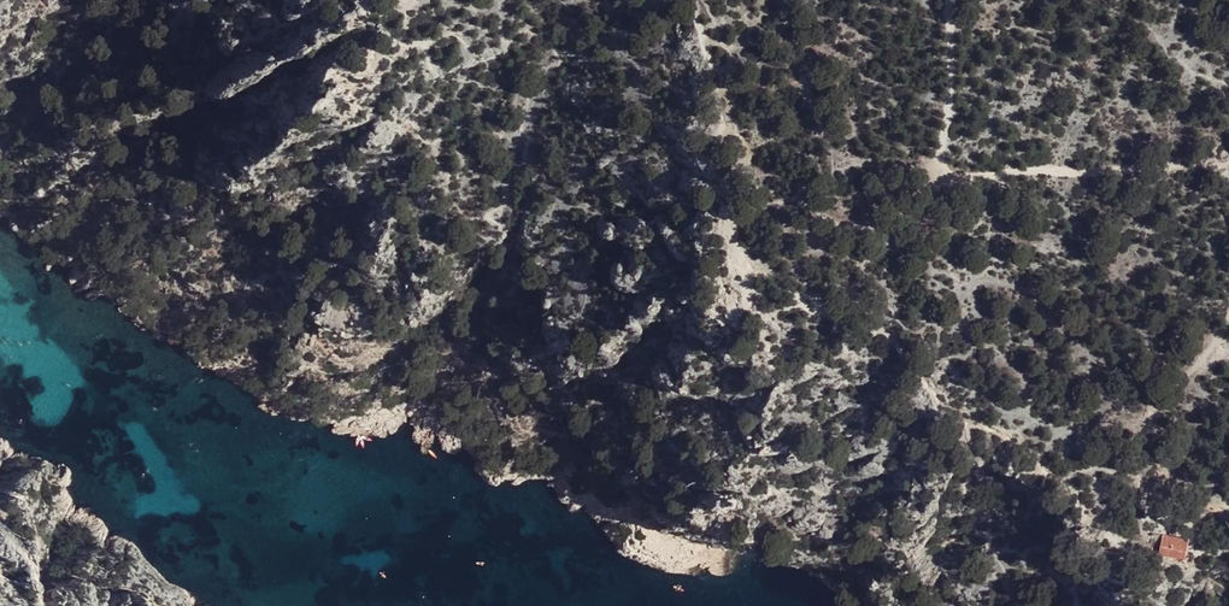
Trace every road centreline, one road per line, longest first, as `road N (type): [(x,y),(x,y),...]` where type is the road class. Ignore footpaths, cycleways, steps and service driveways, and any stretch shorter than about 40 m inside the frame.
road 1 (track): [(951,0),(941,175),(1210,161),(1228,184)]
road 2 (track): [(1228,318),(1155,405),(1126,497)]

